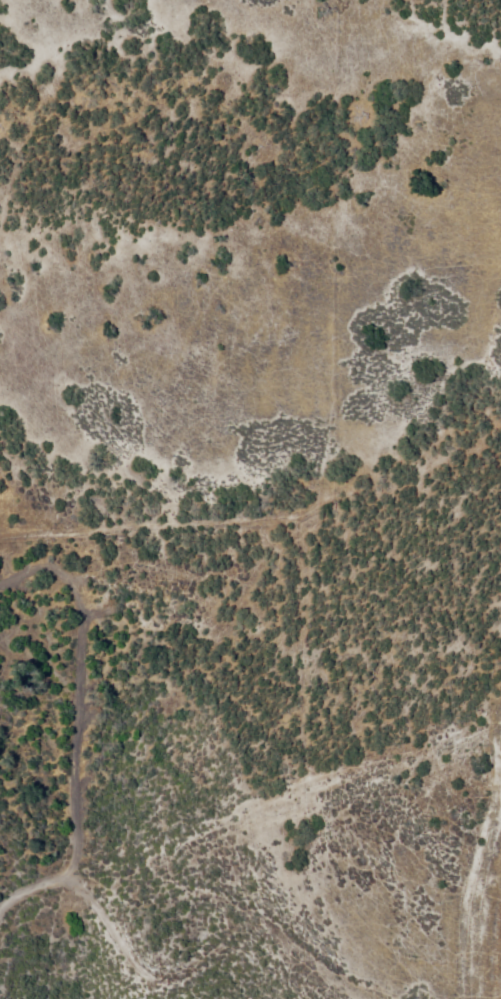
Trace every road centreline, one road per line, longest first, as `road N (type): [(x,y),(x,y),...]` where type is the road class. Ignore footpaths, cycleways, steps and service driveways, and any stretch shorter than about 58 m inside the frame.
road 1 (track): [(500,831),(488,882),(481,998)]

